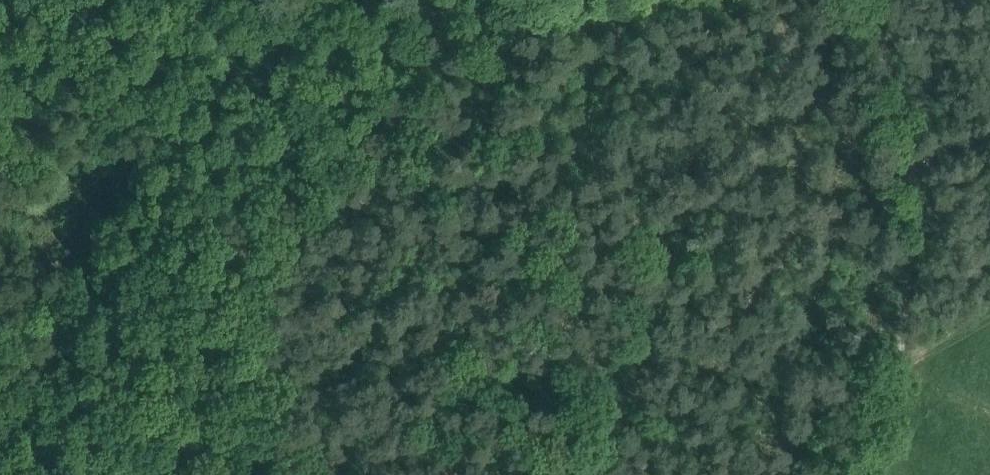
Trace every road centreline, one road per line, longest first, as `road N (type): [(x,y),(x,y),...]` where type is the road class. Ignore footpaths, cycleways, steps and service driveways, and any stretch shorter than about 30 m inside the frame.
road 1 (track): [(867,474),(904,366),(919,252),(911,165),(877,0)]

